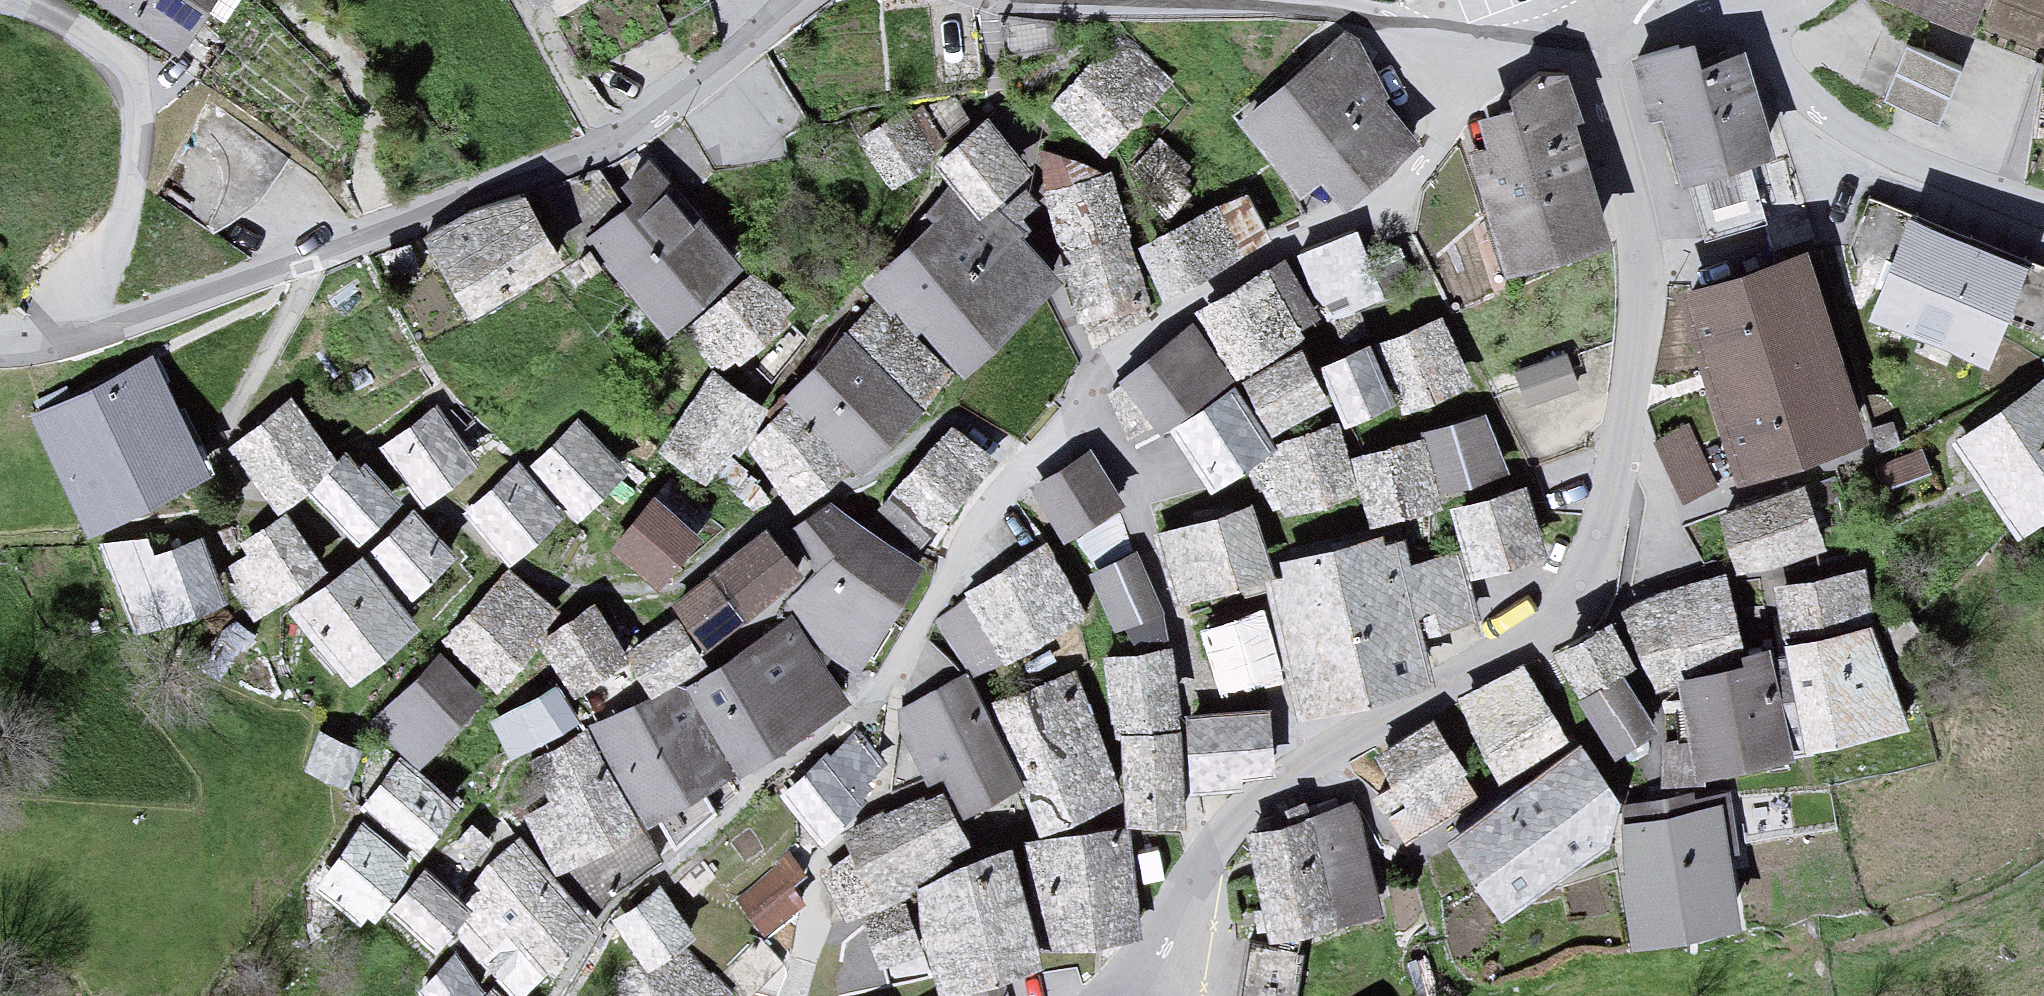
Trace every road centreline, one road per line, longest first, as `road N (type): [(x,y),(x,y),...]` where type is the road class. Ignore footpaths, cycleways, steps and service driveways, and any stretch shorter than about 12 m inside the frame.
road 1 (unclassified): [(1142,995),(1217,848),(1262,798),(1351,739),(1499,659),(1560,618),(1585,590),(1617,474),(1643,288),(1625,190),(1574,28)]
road 2 (unclassified): [(803,0),(612,145),(321,260),(60,350),(0,354)]
road 3 (unclassified): [(1574,28),(1493,50),(1435,41),(1355,9),(1103,0)]
road 4 (residential): [(2043,210),(1866,141),(1821,109),(1791,72),(1779,0)]
road 5 (residential): [(1574,28),(1734,16),(1774,0)]

